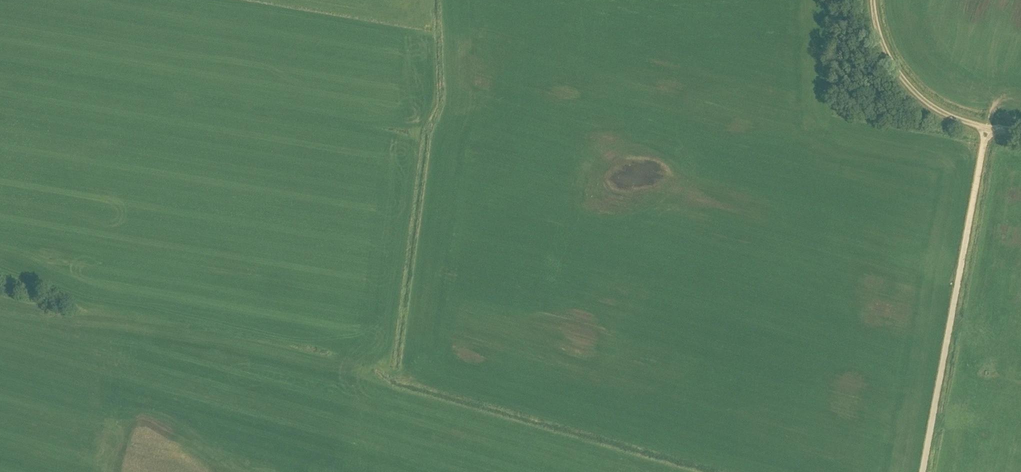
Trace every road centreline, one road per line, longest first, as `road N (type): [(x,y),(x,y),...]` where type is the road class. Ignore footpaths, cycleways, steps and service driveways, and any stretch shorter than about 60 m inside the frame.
road 1 (track): [(987,127),(923,471)]
road 2 (track): [(1020,134),(950,115),(918,94),(890,57),(873,0)]

